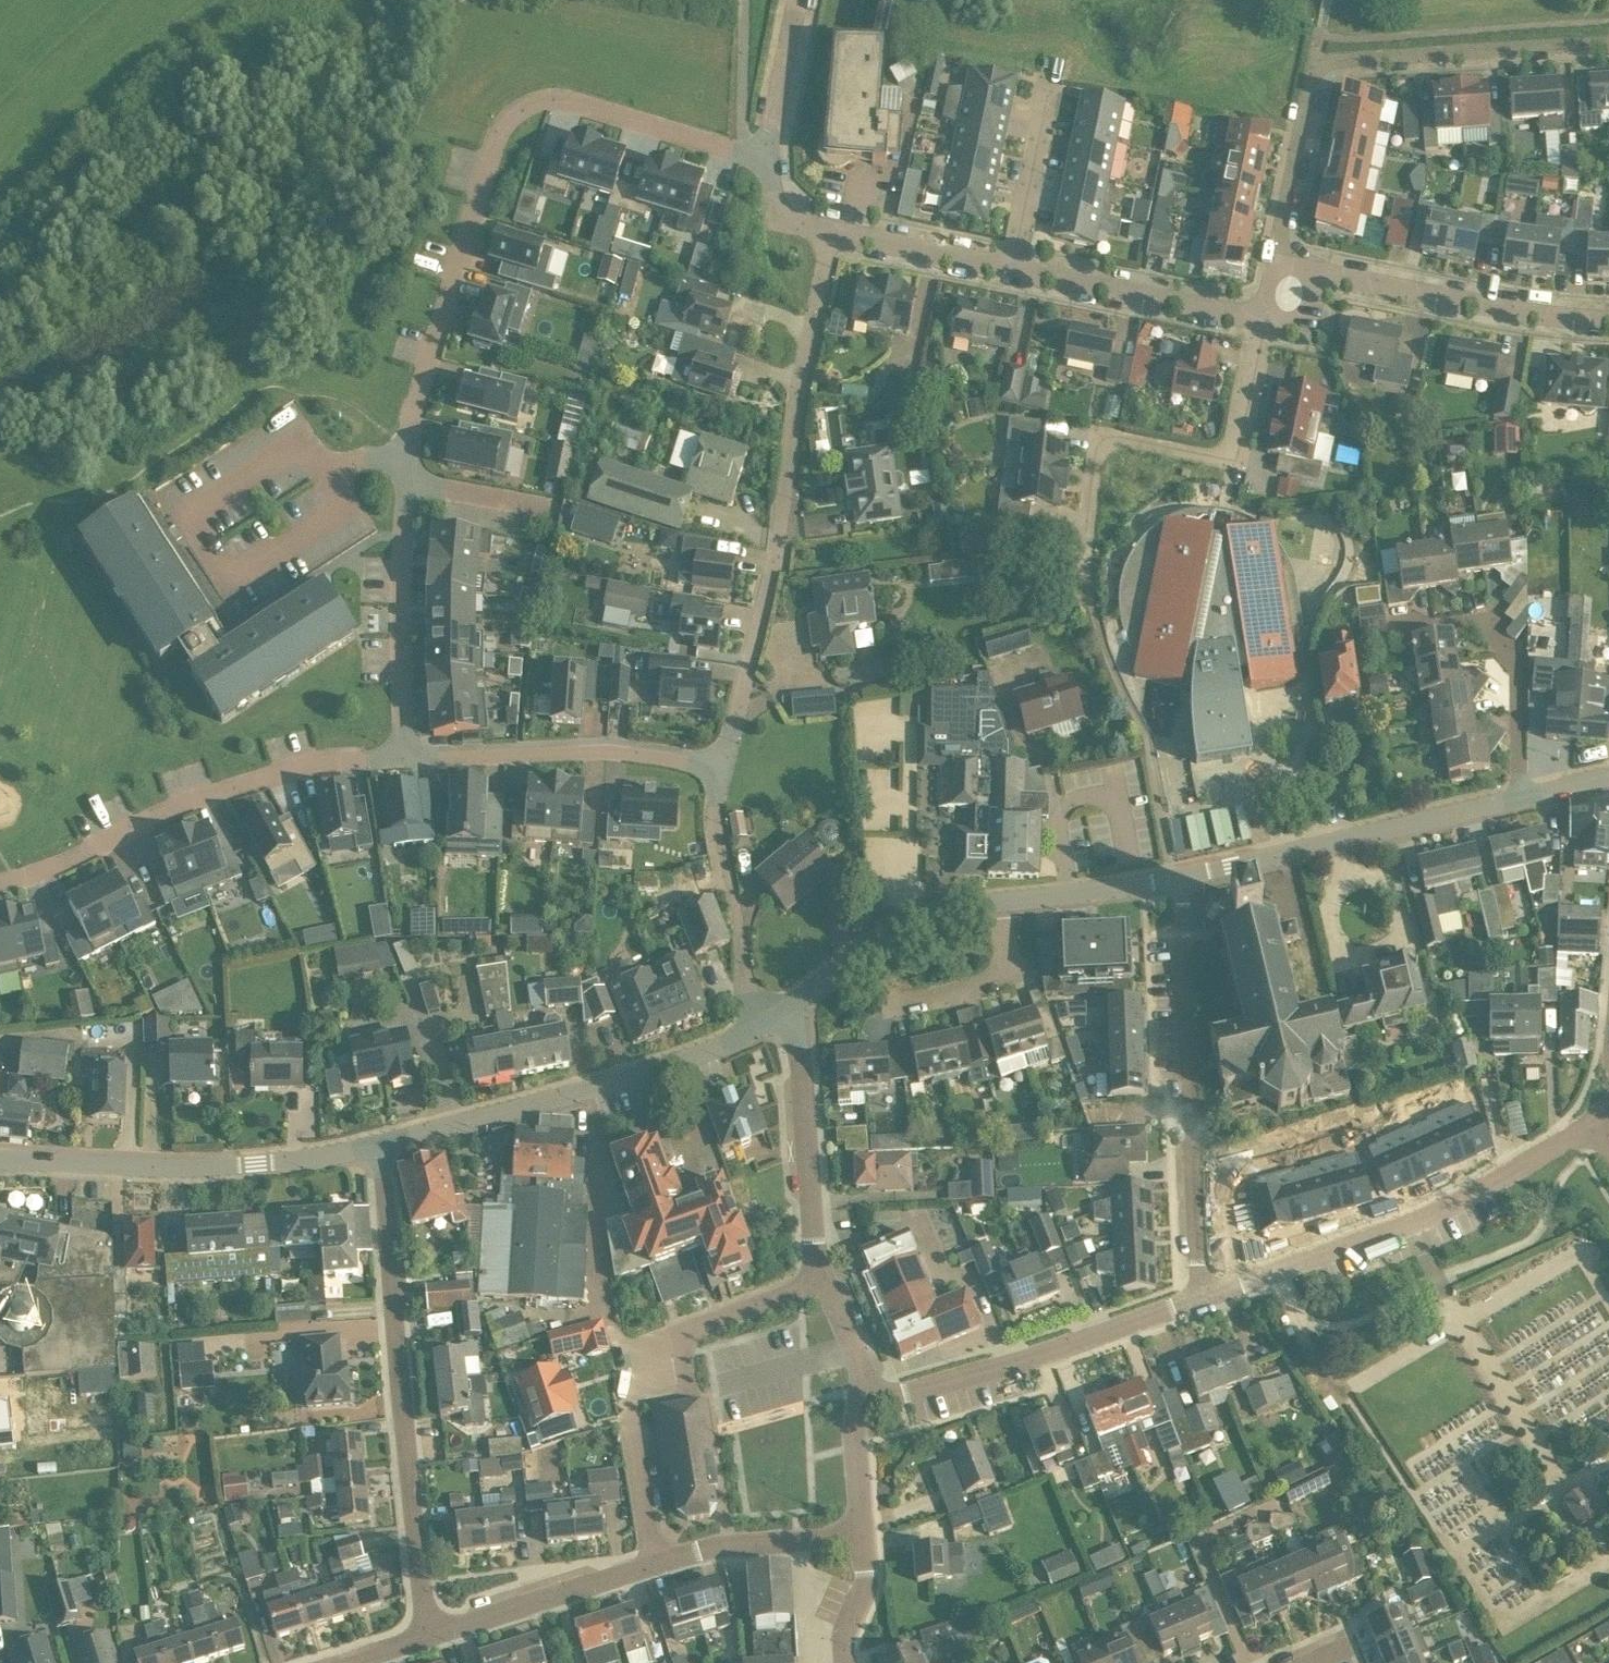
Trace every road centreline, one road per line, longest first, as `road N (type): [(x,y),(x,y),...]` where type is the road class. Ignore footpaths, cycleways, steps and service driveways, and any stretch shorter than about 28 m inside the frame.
road 1 (residential): [(404,757),(407,446),(499,131),(519,109),(563,98),(741,152)]
road 2 (residential): [(722,772),(772,569),(828,230)]
road 3 (residential): [(1287,293),(1277,251),(1314,63),(1608,42)]
road 4 (residential): [(378,1144),(426,1636)]
road 5 (residential): [(578,1091),(610,1320),(636,1366),(626,1415),(649,1566)]
road 6 (residential): [(774,1015),(885,936),(932,915),(1181,877)]
road 7 (residential): [(1591,1120),(1442,1209),(1199,1297)]
road 8 (residential): [(404,757),(273,772),(0,883)]
road 9 (residential): [(1181,877),(1199,1297)]
road 10 (residential): [(876,1400),(814,1257),(797,1045),(774,1015)]
road 11 (residential): [(0,1160),(209,1167),(378,1144)]
road 12 (residential): [(1086,529),(1096,444),(1107,436),(1234,460),(1263,318)]
road 13 (residential): [(1181,877),(1518,800)]
road 14 (residential): [(1199,1297),(876,1400)]
road 15 (residential): [(1287,293),(1307,270),(1608,319)]
road 16 (residential): [(722,772),(597,748),(404,757)]
road 17 (residential): [(1518,800),(1517,665),(1482,619),(1414,629)]
road 18 (residential): [(774,1015),(747,988),(720,862),(722,772)]
road 19 (residential): [(1012,266),(1263,318)]
road 20 (residential): [(426,1636),(649,1566)]
road 21 (residential): [(649,1566),(726,1546),(861,1533)]
road 22 (residential): [(578,1091),(730,1041),(774,1015)]
road 23 (residential): [(378,1144),(578,1091)]
road 24 (residential): [(1012,266),(1051,66)]
road 25 (residential): [(828,230),(1012,266)]
road 26 (residential): [(764,159),(796,0)]
road 27 (unclassified): [(741,152),(743,0)]
road 28 (residential): [(861,1533),(855,1419),(876,1400)]
road 29 (residential): [(844,1662),(846,1635),(867,1583),(861,1533)]

